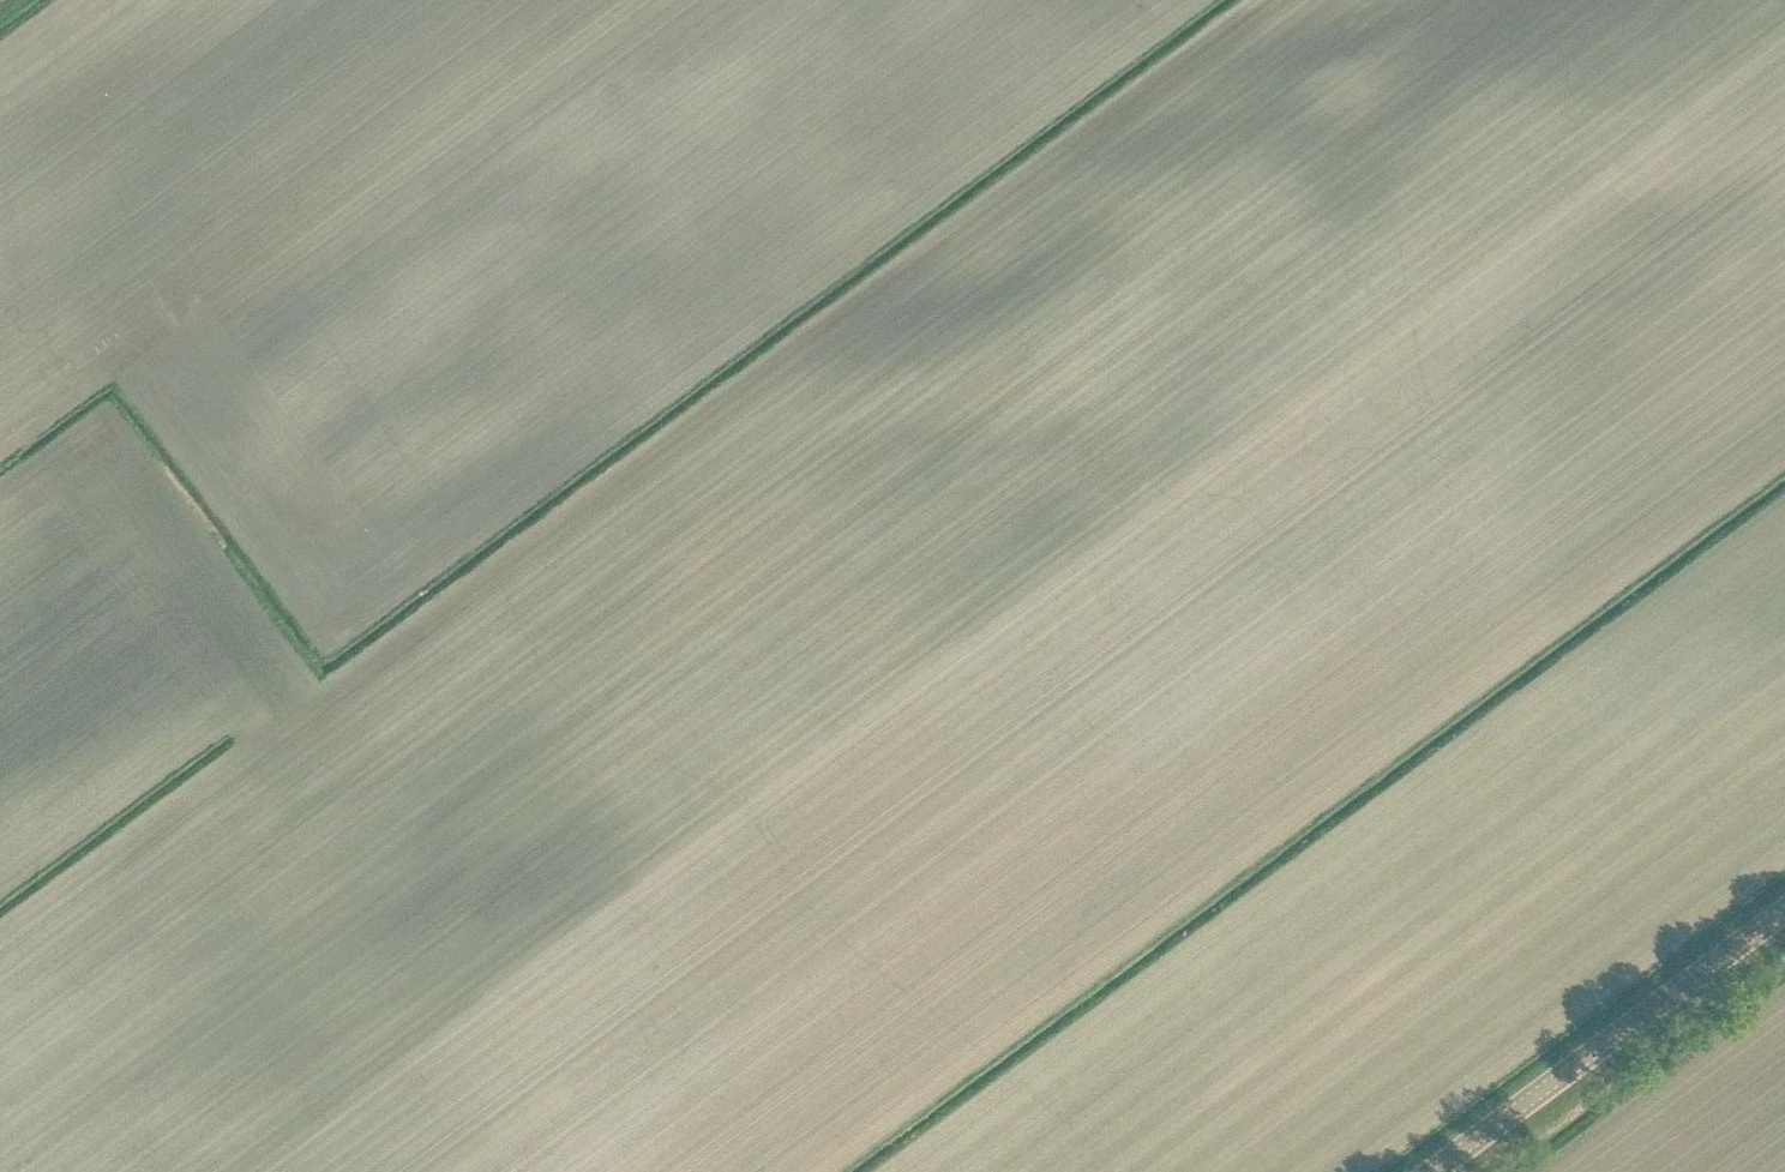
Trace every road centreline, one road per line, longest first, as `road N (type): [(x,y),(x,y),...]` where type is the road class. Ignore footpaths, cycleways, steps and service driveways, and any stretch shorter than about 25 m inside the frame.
road 1 (tertiary): [(1428,1171),(1784,908)]

